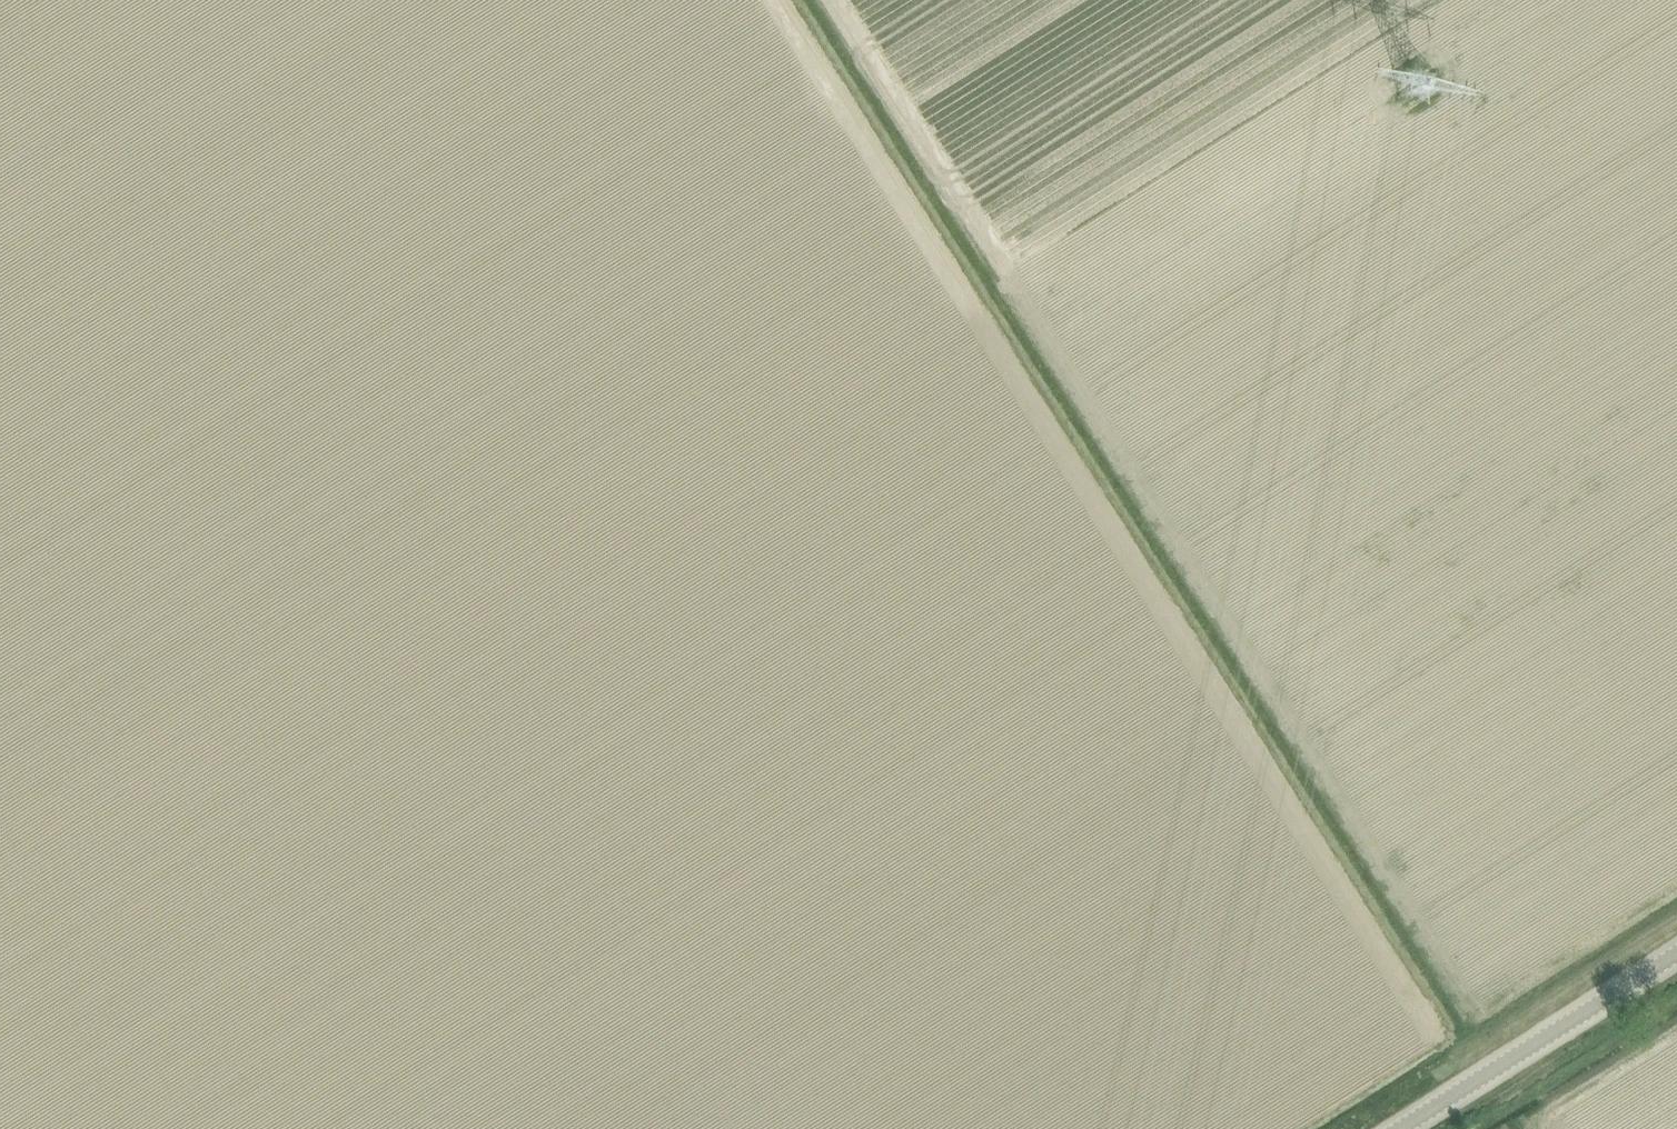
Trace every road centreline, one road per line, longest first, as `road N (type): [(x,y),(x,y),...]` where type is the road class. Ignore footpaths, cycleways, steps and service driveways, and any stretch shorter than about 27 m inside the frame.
road 1 (unclassified): [(1402,1128),(1676,955)]

